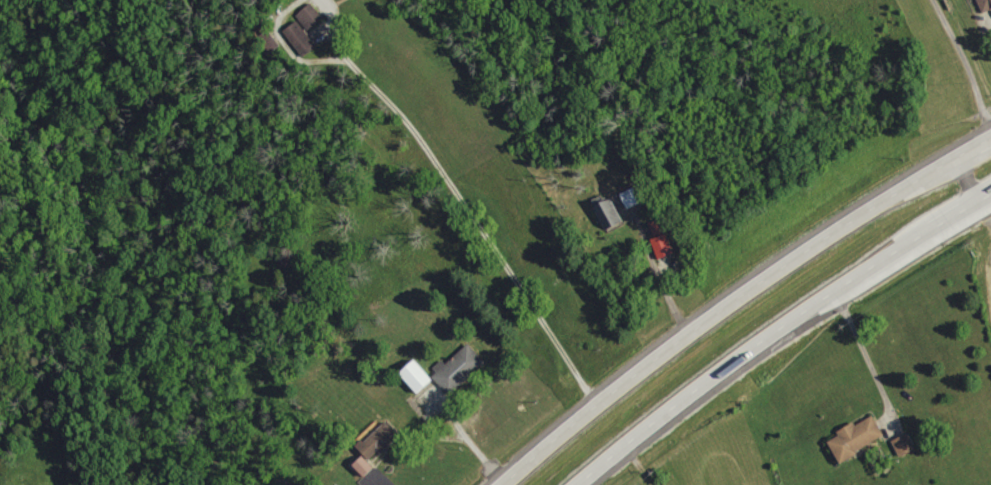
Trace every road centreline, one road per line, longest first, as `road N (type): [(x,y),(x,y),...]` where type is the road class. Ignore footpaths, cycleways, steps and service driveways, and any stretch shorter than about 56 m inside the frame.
road 1 (primary): [(990,137),(689,331),(508,484)]
road 2 (primary): [(581,484),(797,319),(928,232)]

